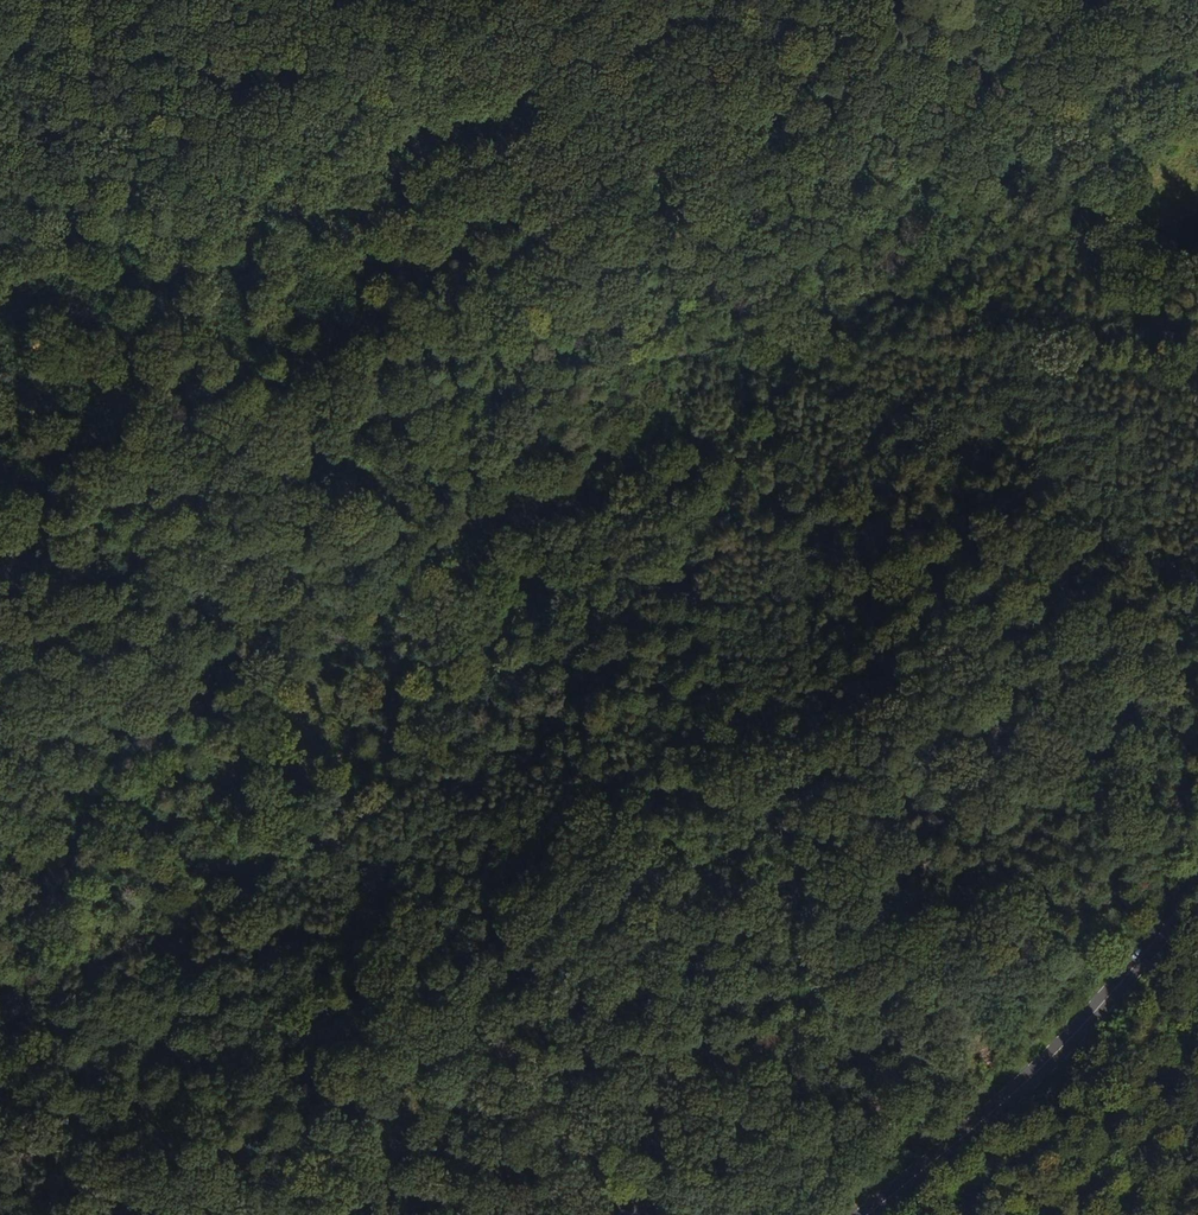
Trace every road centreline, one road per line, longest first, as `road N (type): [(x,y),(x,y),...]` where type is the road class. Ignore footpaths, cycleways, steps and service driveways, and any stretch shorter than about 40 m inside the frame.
road 1 (secondary): [(866,1214),(1068,1043),(1197,888)]
road 2 (track): [(0,854),(101,849),(189,817),(241,764)]

